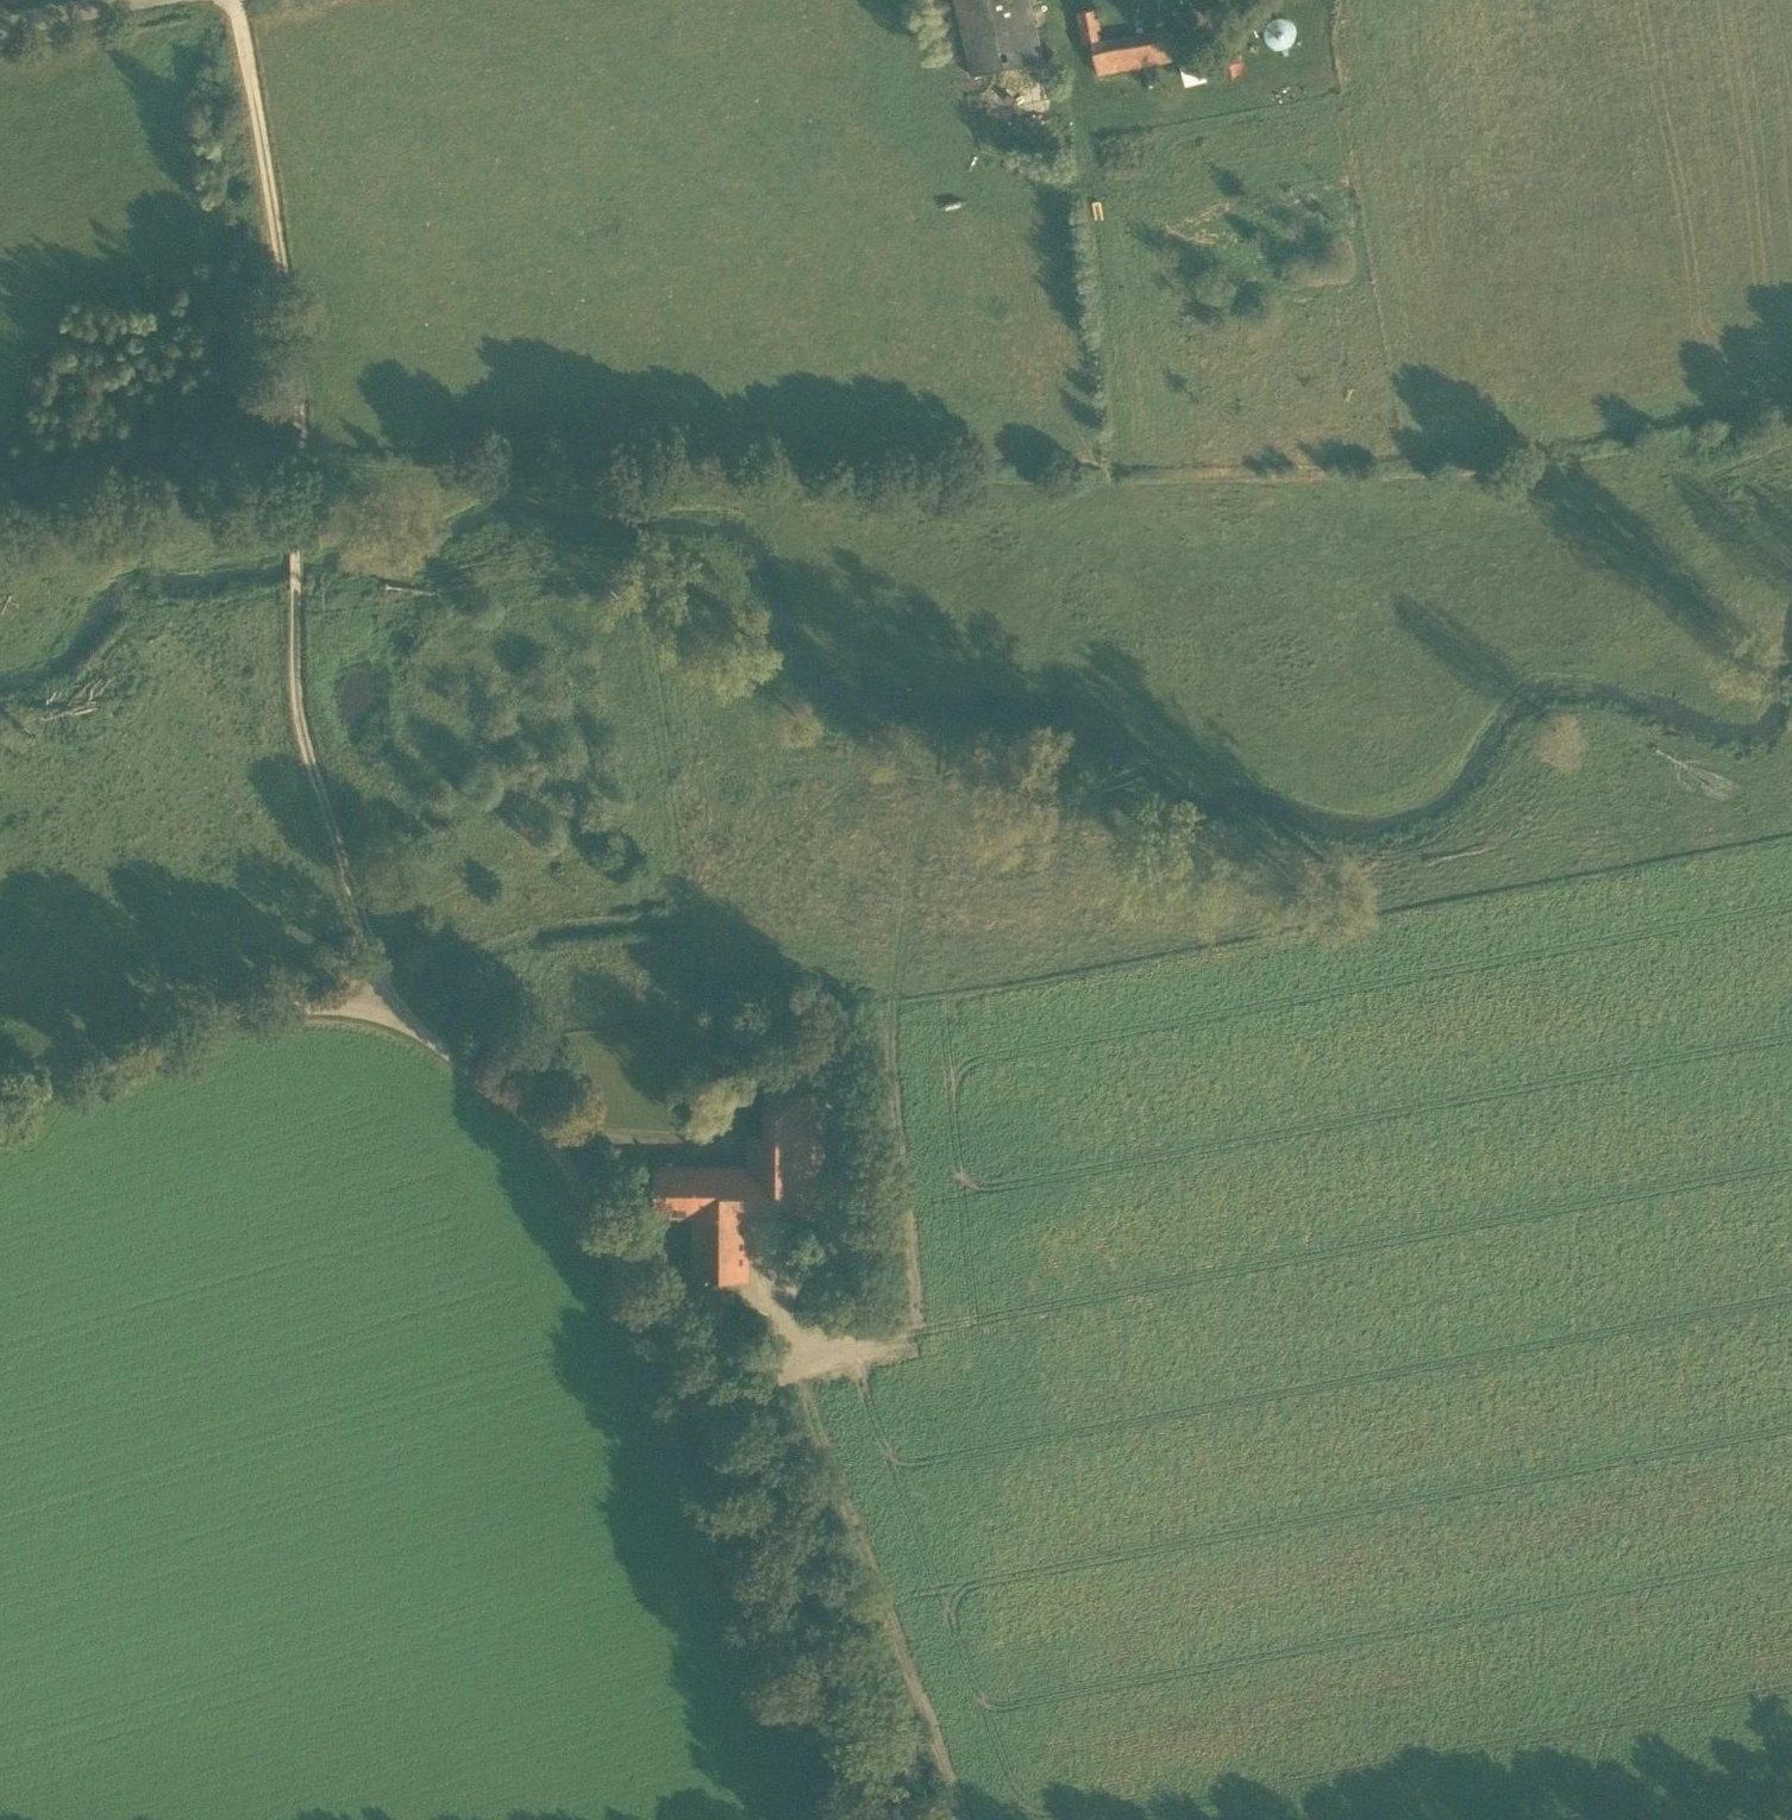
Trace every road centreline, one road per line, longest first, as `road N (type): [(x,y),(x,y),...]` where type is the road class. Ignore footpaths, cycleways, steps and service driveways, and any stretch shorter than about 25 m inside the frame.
road 1 (track): [(231,0),(296,371),(299,722),(402,1017)]
road 2 (track): [(902,1819),(750,1441),(679,1380),(553,1150),(472,1060),(402,1017)]
road 3 (track): [(402,1017),(312,1007),(127,1053),(0,1121)]

